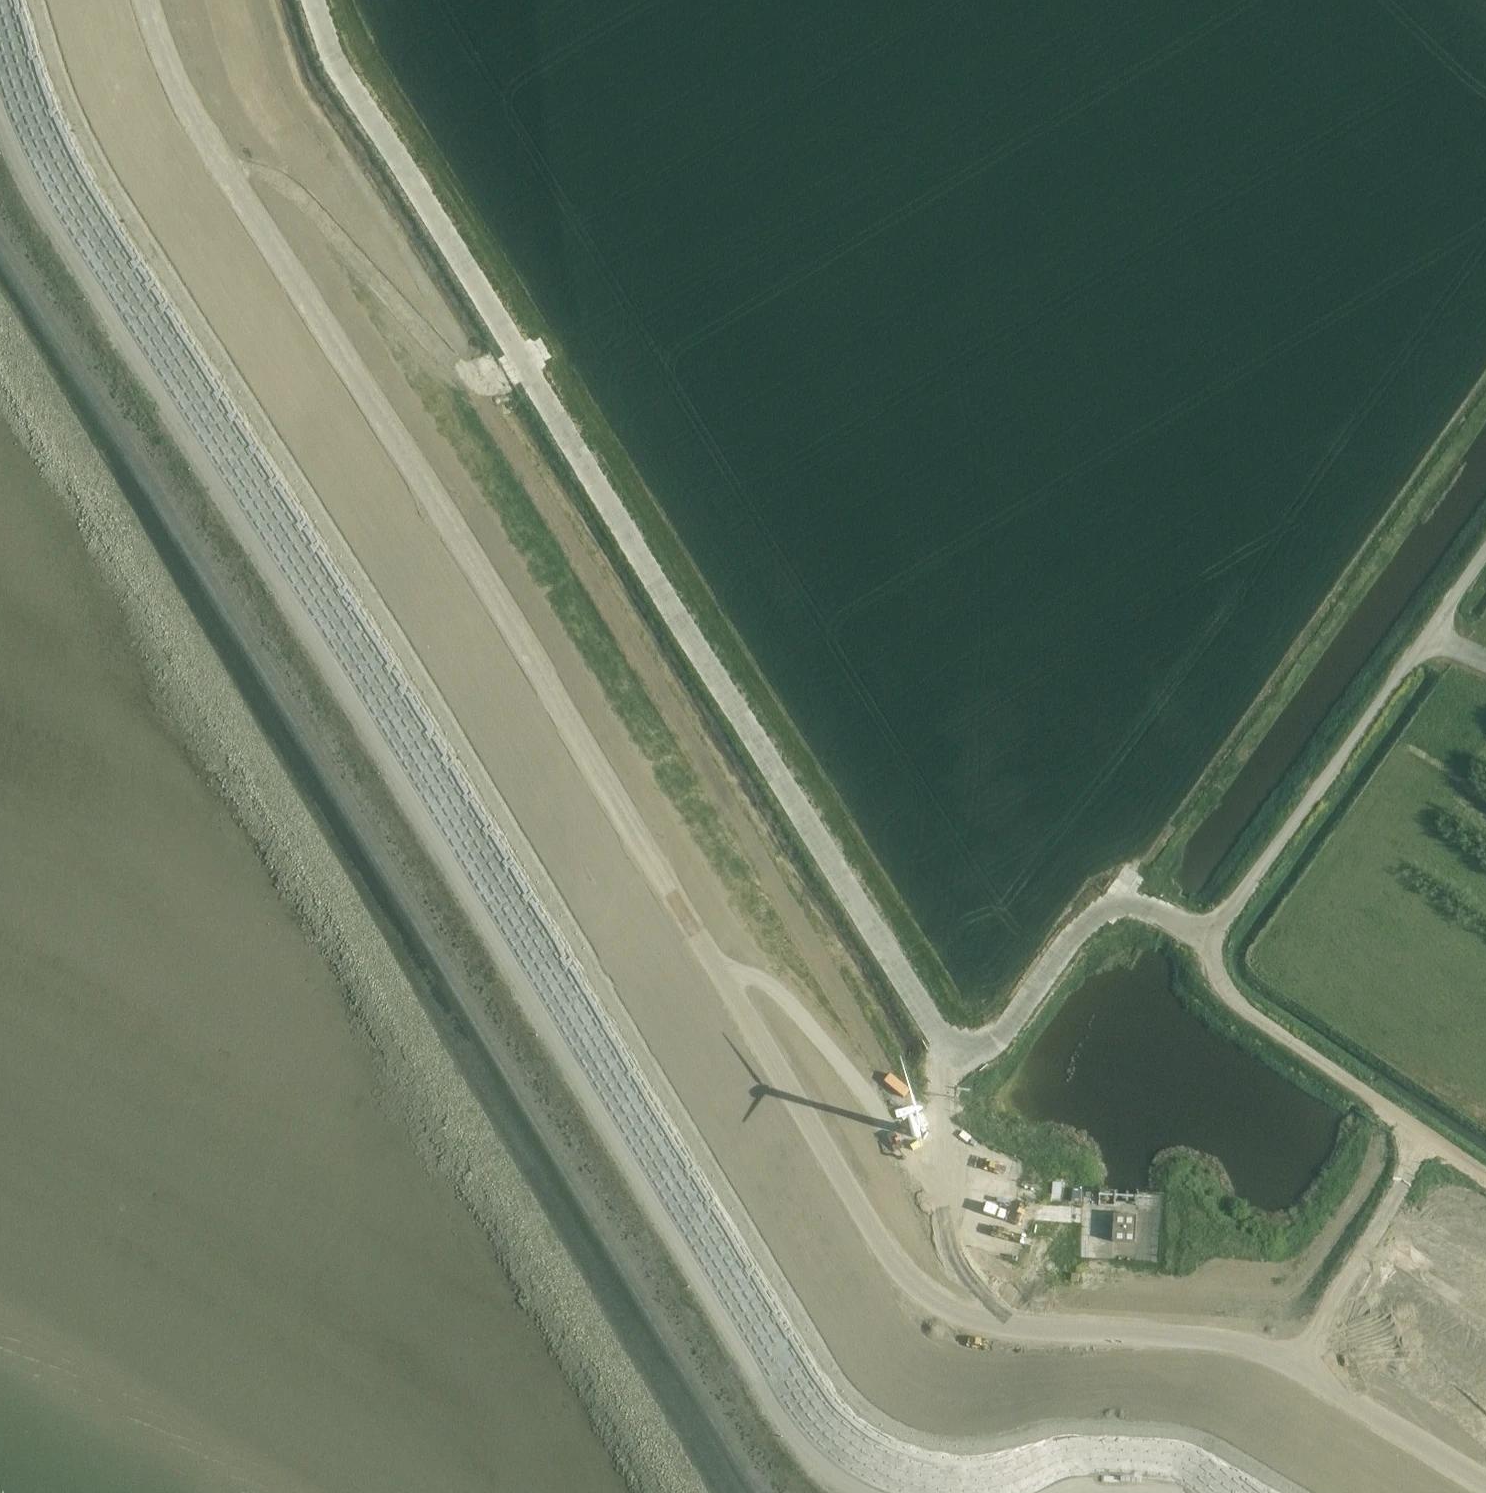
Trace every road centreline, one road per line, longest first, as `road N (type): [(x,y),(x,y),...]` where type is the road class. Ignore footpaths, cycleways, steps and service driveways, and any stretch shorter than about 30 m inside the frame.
road 1 (unclassified): [(1292,1373),(1208,1347),(971,1325),(928,1300),(888,1259),(196,115),(147,0)]
road 2 (unclassified): [(1407,1122),(1238,1004),(1221,984),(1216,940),(1485,560)]
road 3 (unclassified): [(1292,1373),(1403,1186),(1413,1159),(1407,1122)]
road 4 (unclassified): [(1485,1485),(1292,1373)]

